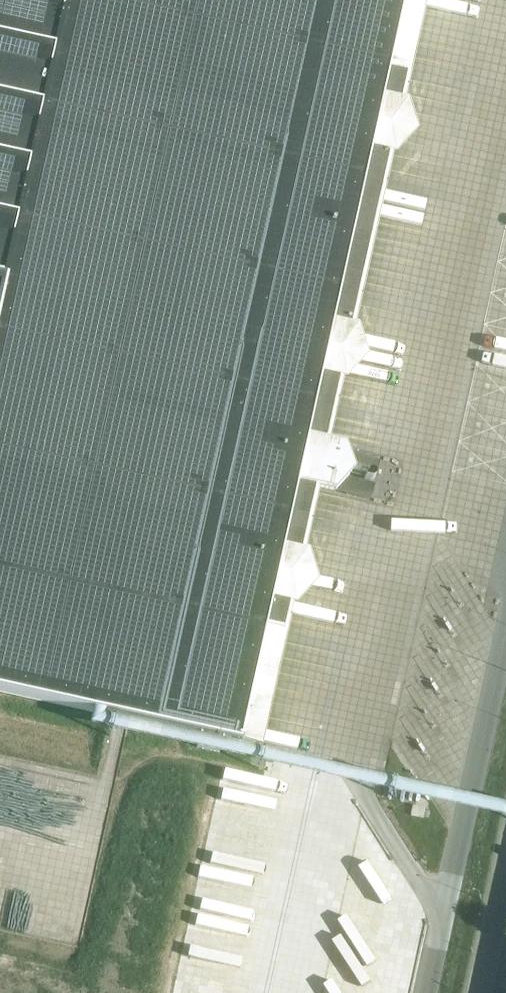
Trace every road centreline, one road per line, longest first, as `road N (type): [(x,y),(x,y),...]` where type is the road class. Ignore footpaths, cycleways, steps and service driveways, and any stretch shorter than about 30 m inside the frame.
road 1 (unclassified): [(430,992),(505,631)]

